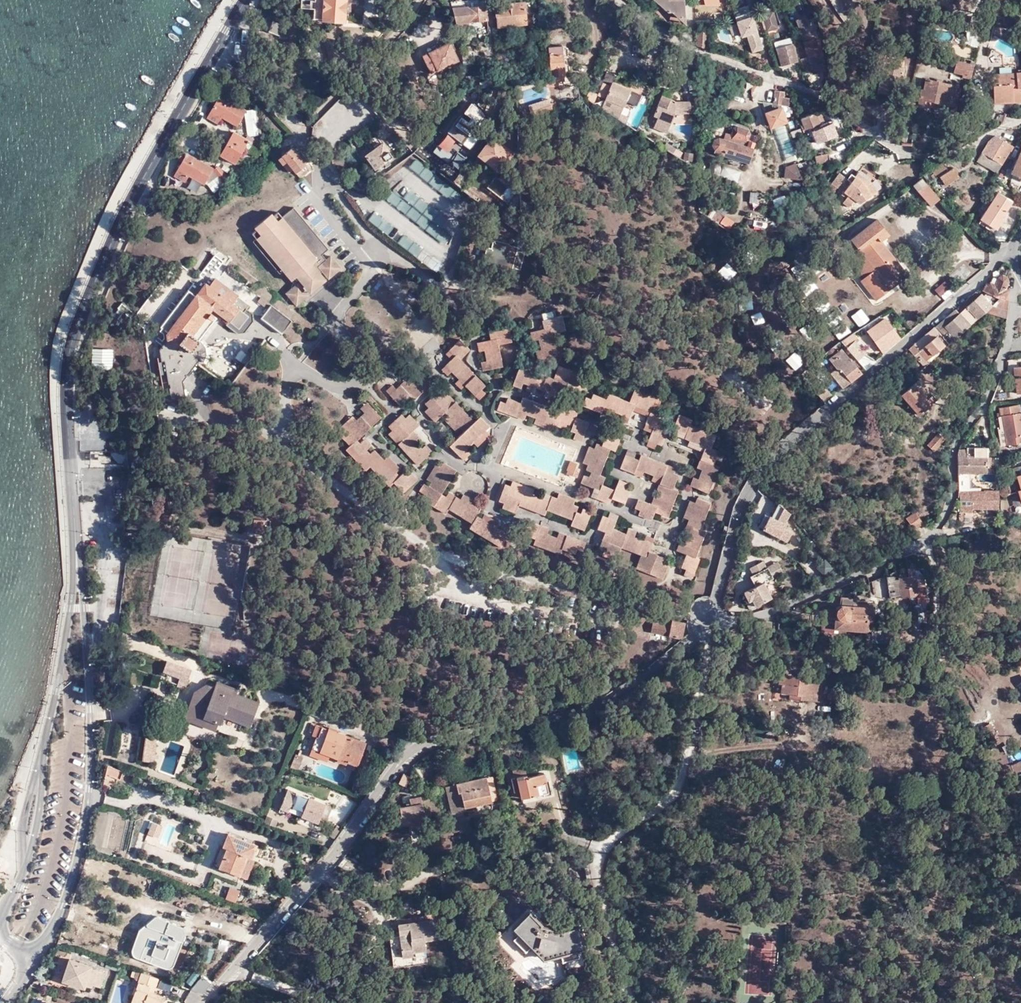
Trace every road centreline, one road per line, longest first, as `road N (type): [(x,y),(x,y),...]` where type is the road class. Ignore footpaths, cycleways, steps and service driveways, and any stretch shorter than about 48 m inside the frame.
road 1 (unclassified): [(714,623),(601,706),(406,753),(203,1002)]
road 2 (secondary): [(245,0),(132,203),(74,334),(67,397),(77,545)]
road 3 (unclassified): [(1016,254),(774,457),(738,527),(714,623)]
road 4 (unclassified): [(714,623),(755,618),(933,538),(956,499),(954,447),(985,403),(1010,314)]
road 5 (unclassified): [(1020,119),(972,145),(924,157),(796,84),(692,49),(619,0)]
road 6 (secondary): [(77,545),(36,838),(2,927),(30,949)]
road 7 (secondary): [(30,949),(45,943),(65,905),(90,788),(77,545)]

